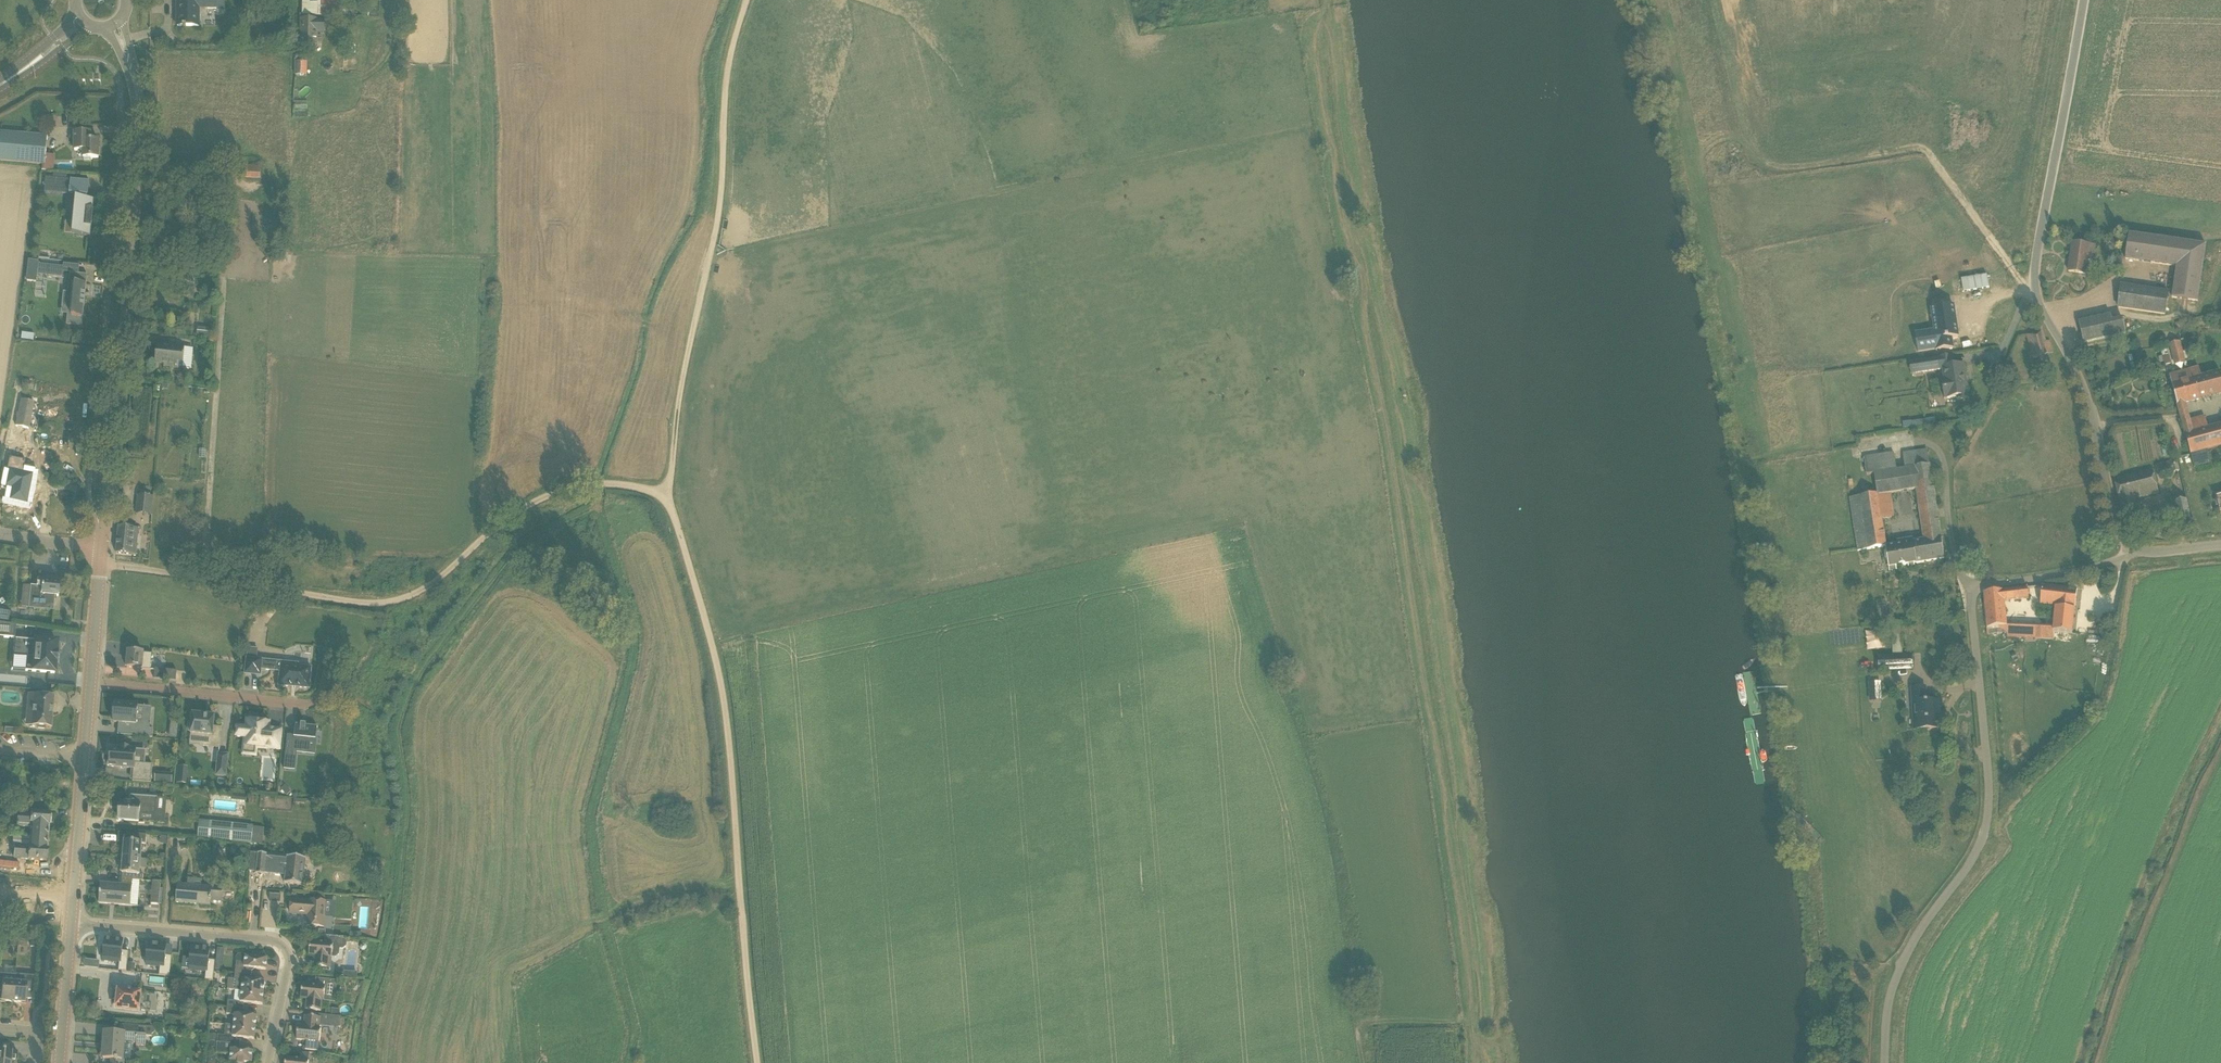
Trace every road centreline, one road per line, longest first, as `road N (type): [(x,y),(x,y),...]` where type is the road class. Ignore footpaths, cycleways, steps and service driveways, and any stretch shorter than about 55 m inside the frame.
road 1 (unclassified): [(1884,1062),(1891,990),(1922,927),(1980,848),(1990,810),(1972,593),(1978,586),(2065,574),(2133,547)]
road 2 (track): [(663,496),(610,484),(558,490),(398,602),(101,562)]
road 3 (track): [(663,496),(718,668),(758,1062)]
road 4 (unclassified): [(2133,547),(2109,507),(2089,404),(2035,295),(2083,0)]
road 5 (track): [(747,0),(727,75),(713,248),(663,496)]
road 6 (track): [(602,484),(597,507),(631,615),(634,659),(592,817),(606,918),(579,934)]
road 7 (tertiary): [(102,549),(138,184),(138,103)]
road 8 (residential): [(269,1062),(290,958),(274,942),(72,926)]
road 9 (track): [(2101,1062),(2137,953),(2220,753)]
road 10 (tertiary): [(74,901),(91,682)]
road 11 (residential): [(292,705),(91,682)]
road 12 (track): [(1930,157),(2035,295)]
road 13 (tertiary): [(61,1062),(72,926)]
road 14 (tertiary): [(91,682),(102,549)]

